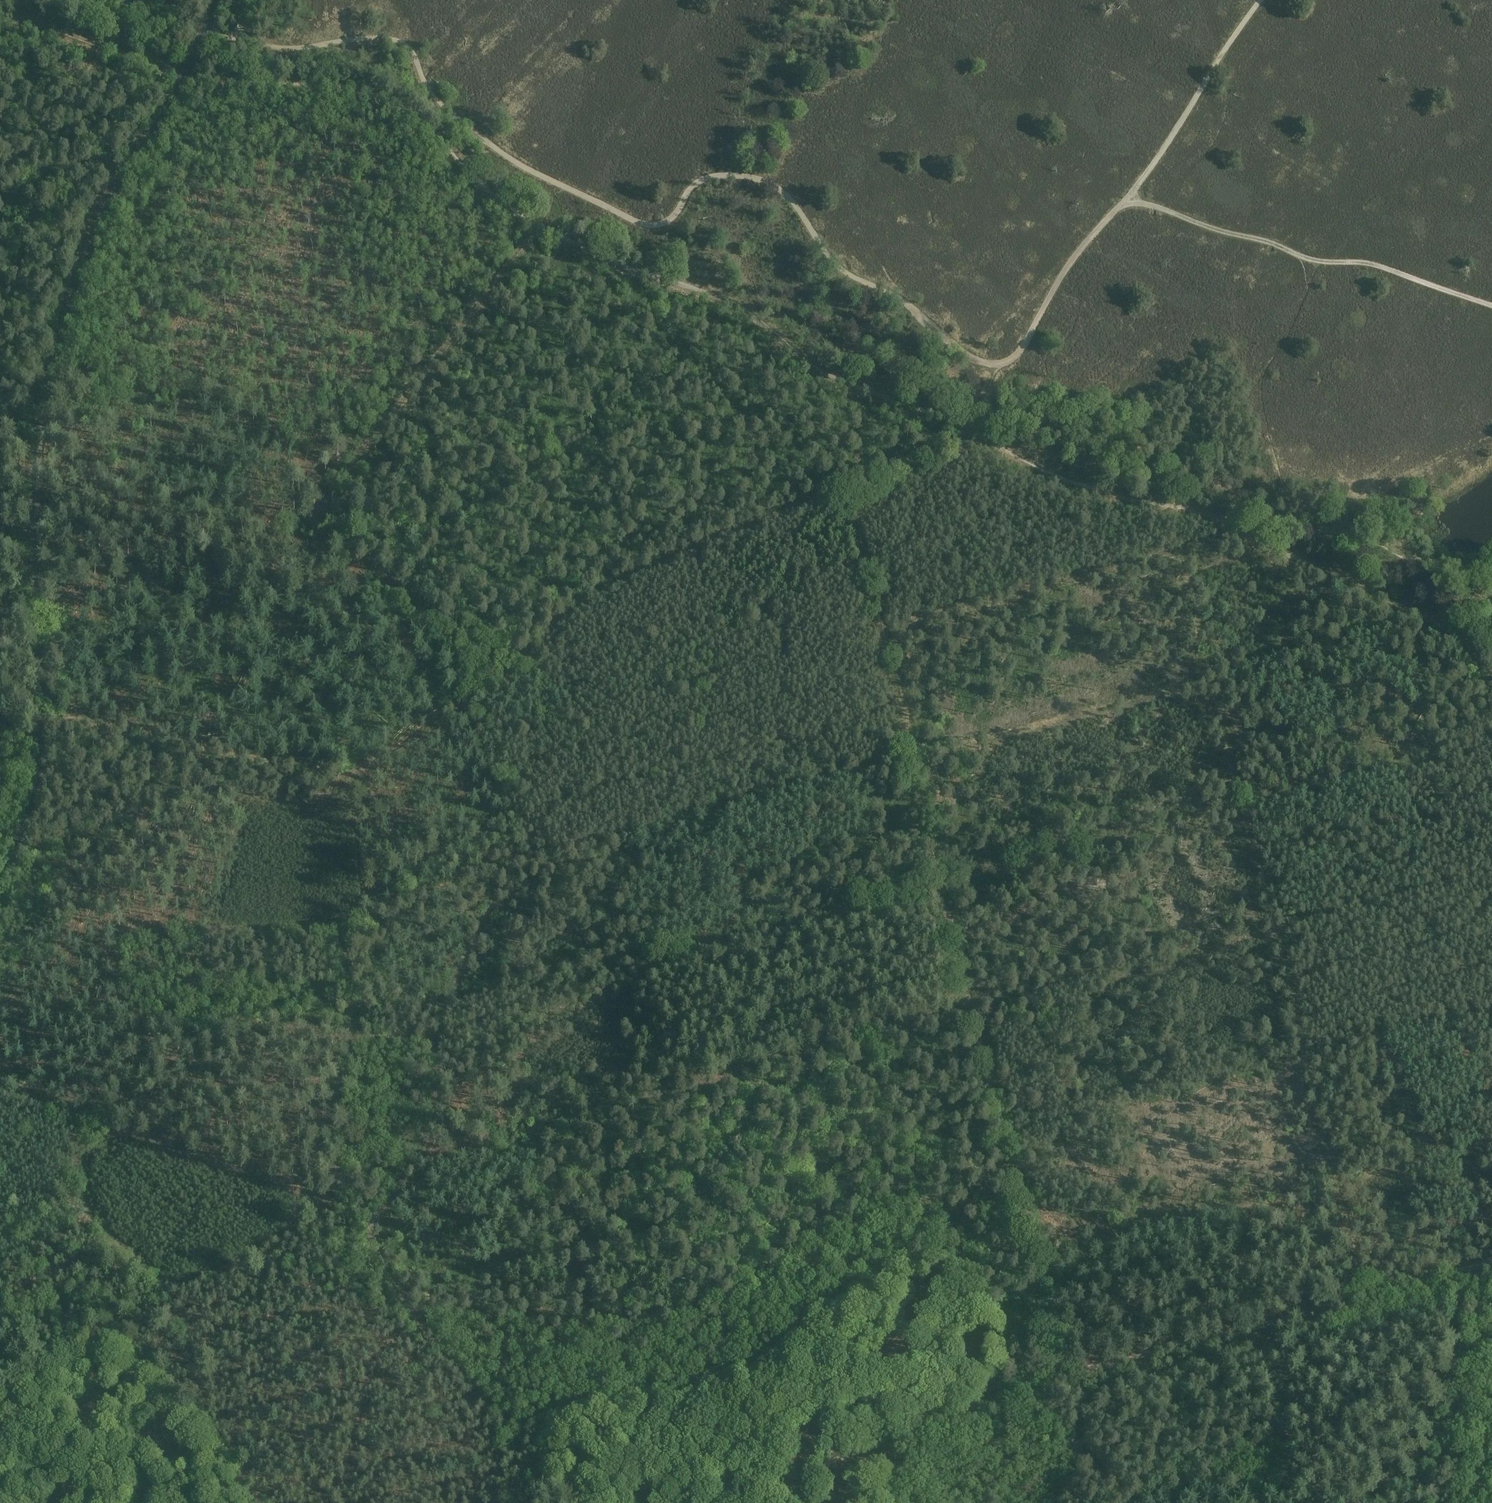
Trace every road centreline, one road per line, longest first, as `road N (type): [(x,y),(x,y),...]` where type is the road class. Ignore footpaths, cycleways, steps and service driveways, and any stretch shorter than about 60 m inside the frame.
road 1 (track): [(566,1502),(401,1297),(376,1244),(373,1221),(430,1133),(438,1036),(513,855),(459,696),(459,644),(361,577),(341,533),(346,478),(359,453),(539,224)]
road 2 (track): [(1251,536),(1208,514),(1082,486),(971,429),(832,378),(726,298),(626,267),(494,199),(449,150),(363,91),(238,83)]
road 3 (track): [(40,723),(138,725),(306,767),(367,764),(440,709),(485,692),(599,593),(960,443),(996,365)]
road 4 (track): [(996,365),(836,266),(770,183),(699,180),(676,218),(647,224),(486,140),(434,97),(407,45),(366,38),(296,48),(233,39)]
road 5 (tertiary): [(0,876),(33,796),(40,746),(31,480),(44,398),(104,217),(185,77),(217,0)]
road 6 (track): [(842,491),(1059,1378)]
road 7 (track): [(734,1502),(1078,1372),(1491,1263)]
road 8 (track): [(373,1221),(0,1087)]
road 9 (track): [(1251,536),(1491,644)]
road 10 (track): [(1125,200),(1260,0)]
road 11 (track): [(996,365),(1017,354),(1065,271),(1125,200)]
road 12 (track): [(1125,200),(1269,240),(1318,262)]
road 13 (track): [(1318,262),(1383,267),(1491,305)]
road 14 (track): [(166,69),(0,11)]
road 15 (track): [(1016,1393),(1041,1409),(1100,1476),(1112,1502)]

